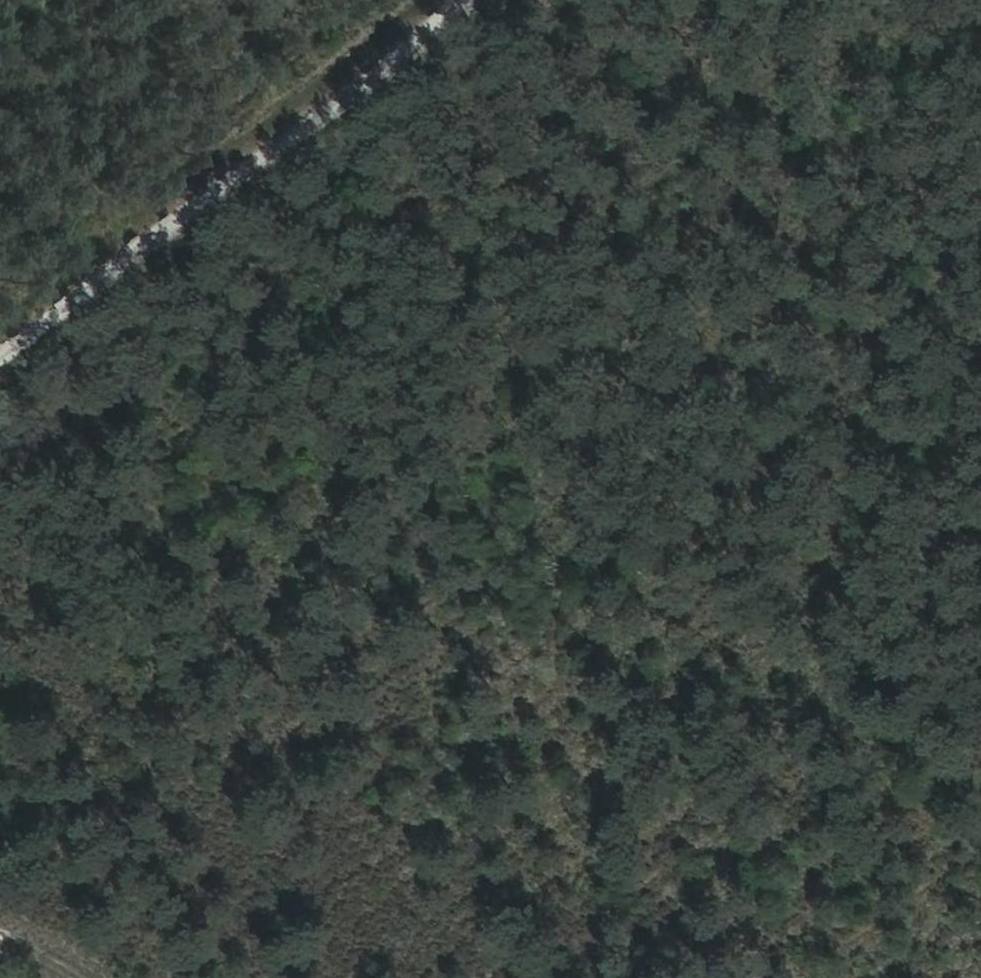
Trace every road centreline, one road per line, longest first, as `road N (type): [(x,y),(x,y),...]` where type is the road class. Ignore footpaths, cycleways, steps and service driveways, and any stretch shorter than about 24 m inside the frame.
road 1 (track): [(0,361),(480,0)]

